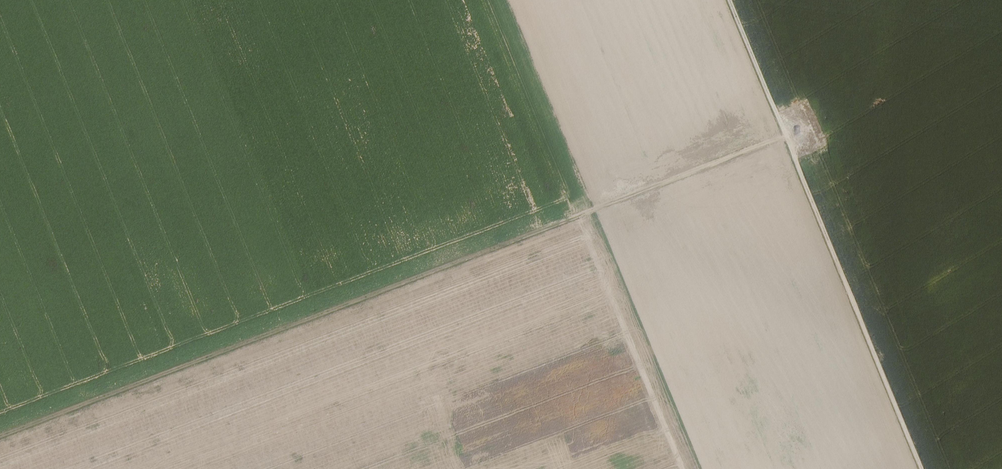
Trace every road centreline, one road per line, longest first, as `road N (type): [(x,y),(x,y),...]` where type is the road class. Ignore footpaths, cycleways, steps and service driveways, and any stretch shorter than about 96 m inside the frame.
road 1 (track): [(782,138),(0,437)]
road 2 (track): [(782,138),(921,468)]
road 3 (track): [(726,0),(782,138)]

